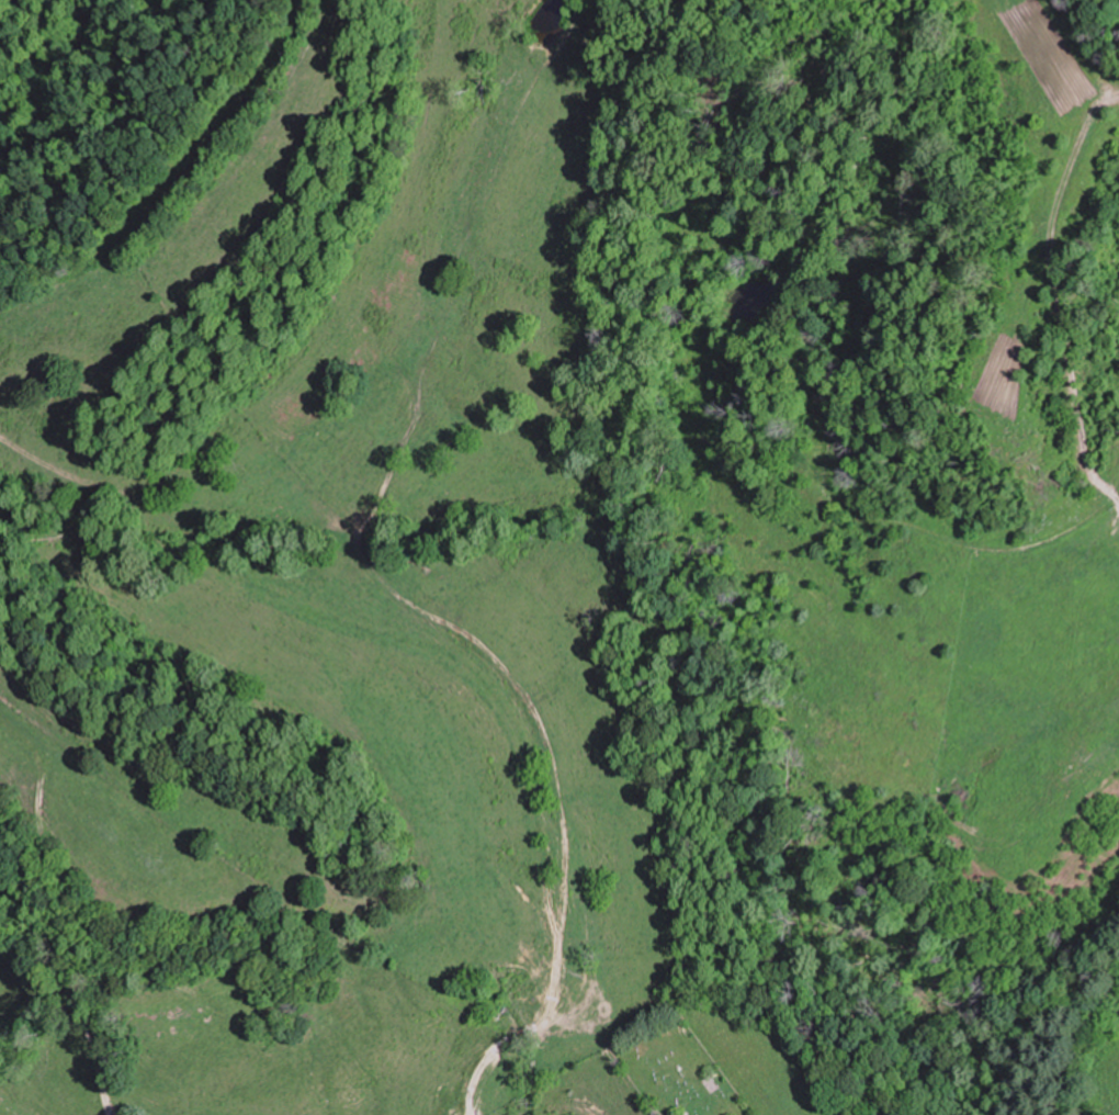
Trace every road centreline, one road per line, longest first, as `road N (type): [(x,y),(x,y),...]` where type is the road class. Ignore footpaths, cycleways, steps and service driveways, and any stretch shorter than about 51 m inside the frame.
road 1 (residential): [(1118,352),(1055,211),(1050,50)]

